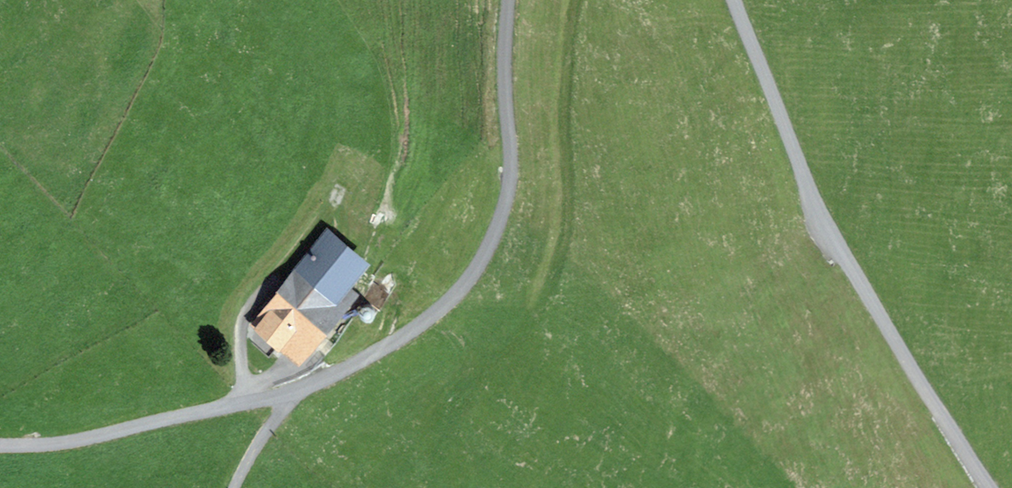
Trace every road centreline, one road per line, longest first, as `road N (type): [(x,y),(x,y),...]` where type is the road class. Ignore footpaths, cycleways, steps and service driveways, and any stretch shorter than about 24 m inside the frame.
road 1 (unclassified): [(515,0),(514,201),(477,280),(409,339),(300,394),(67,451),(0,449)]
road 2 (unclassified): [(1000,487),(842,254),(743,0)]

